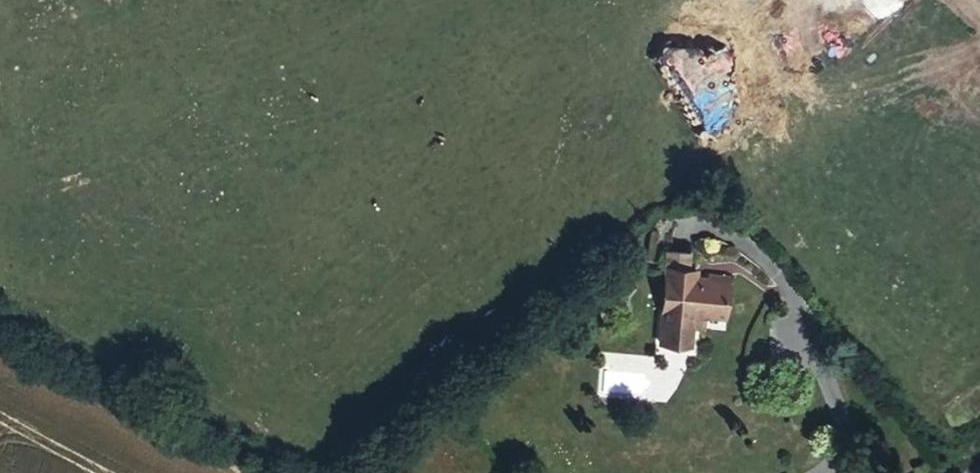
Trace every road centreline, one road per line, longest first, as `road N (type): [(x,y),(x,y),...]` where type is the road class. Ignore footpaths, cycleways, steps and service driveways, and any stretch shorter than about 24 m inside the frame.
road 1 (track): [(291,472),(0,323)]

